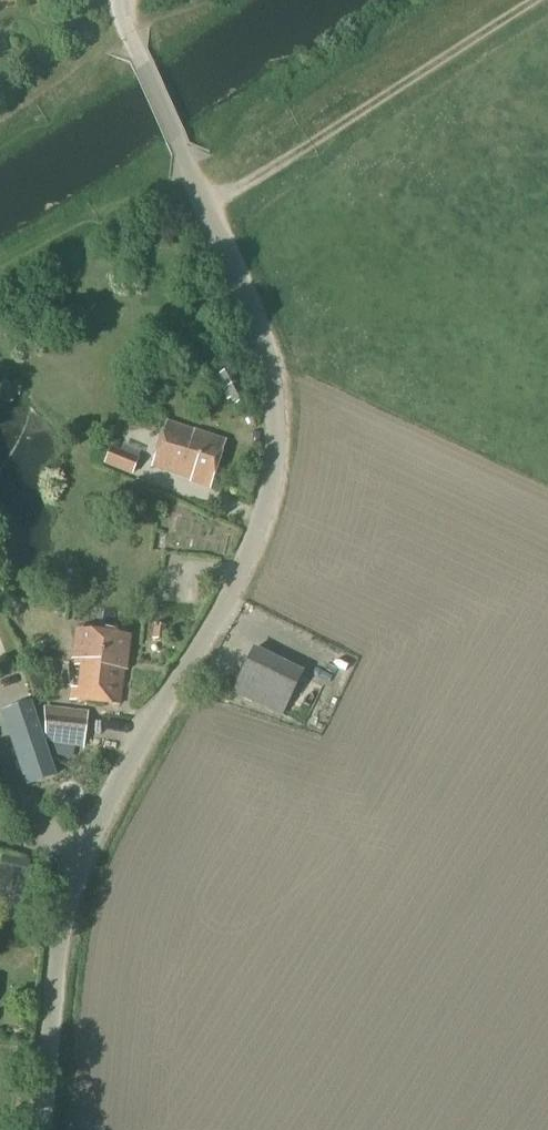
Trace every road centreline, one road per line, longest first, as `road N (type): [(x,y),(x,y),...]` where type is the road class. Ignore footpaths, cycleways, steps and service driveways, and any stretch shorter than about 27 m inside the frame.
road 1 (unclassified): [(34,1129),(51,946),(67,883),(160,697),(238,573),(270,451),(257,341),(118,0)]
road 2 (track): [(533,0),(208,209)]
road 3 (track): [(0,267),(188,175)]
road 4 (track): [(129,38),(99,54),(48,111),(0,137)]

